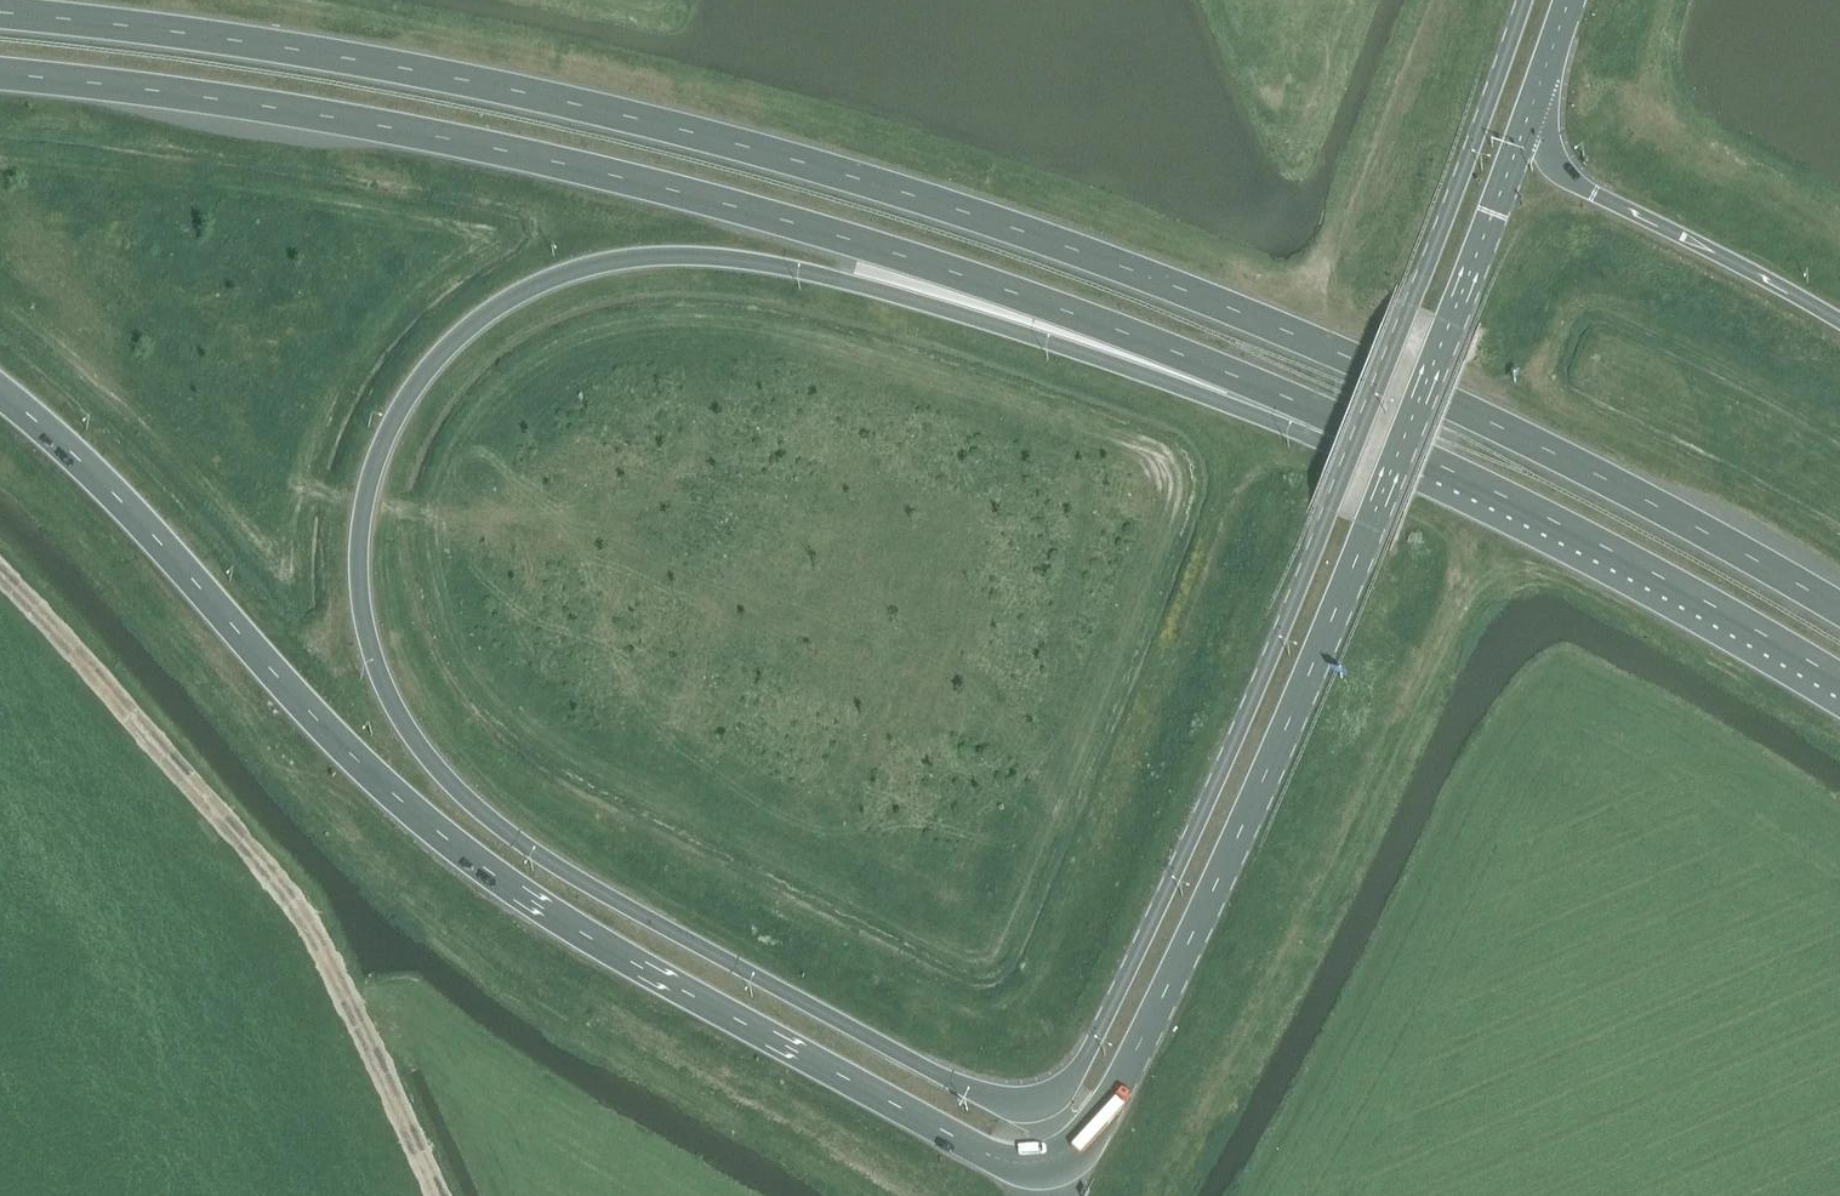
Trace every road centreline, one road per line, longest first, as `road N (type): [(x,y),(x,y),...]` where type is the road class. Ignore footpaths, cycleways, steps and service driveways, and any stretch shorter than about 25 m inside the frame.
road 1 (trunk): [(978,1092),(575,876),(481,808),(424,752),(371,641),(359,564),(366,493),(402,408),(456,340),(535,285),(620,259),(692,255),(806,270),(1161,379),(1341,421)]
road 2 (trunk): [(1839,606),(1509,430),(1364,363),(1102,257),(940,202),(643,118),(468,80),(0,11)]
road 3 (trunk): [(0,72),(381,125),(734,206),(1066,310),(1341,421)]
road 4 (primary): [(957,1135),(998,1155),(1045,1157),(1078,1137),(1110,1090),(1216,881),(1371,525),(1547,64)]
road 5 (primary): [(1521,0),(1329,506),(1071,1072),(1053,1092),(1026,1100),(978,1092)]
road 6 (trunk): [(0,392),(115,494),(375,780),(463,852),(653,972),(957,1135)]
road 7 (trunk): [(1341,421),(1587,540),(1839,681)]
road 8 (trunk): [(1839,316),(1560,167),(1539,125),(1547,64)]

